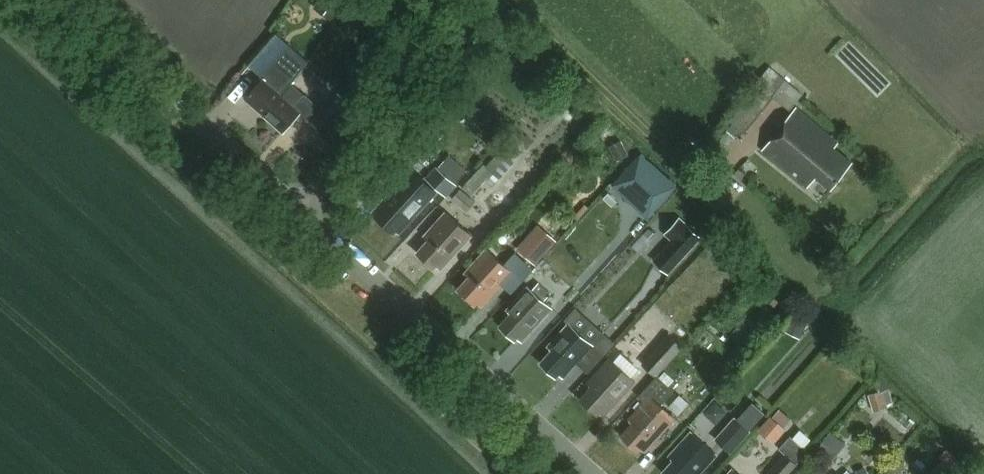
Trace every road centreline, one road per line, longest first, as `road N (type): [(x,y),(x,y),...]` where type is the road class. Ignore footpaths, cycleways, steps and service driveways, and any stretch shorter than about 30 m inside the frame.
road 1 (tertiary): [(580,473),(277,207)]
road 2 (tertiary): [(277,207),(50,0)]
road 3 (unclassified): [(277,207),(348,143),(422,0)]

